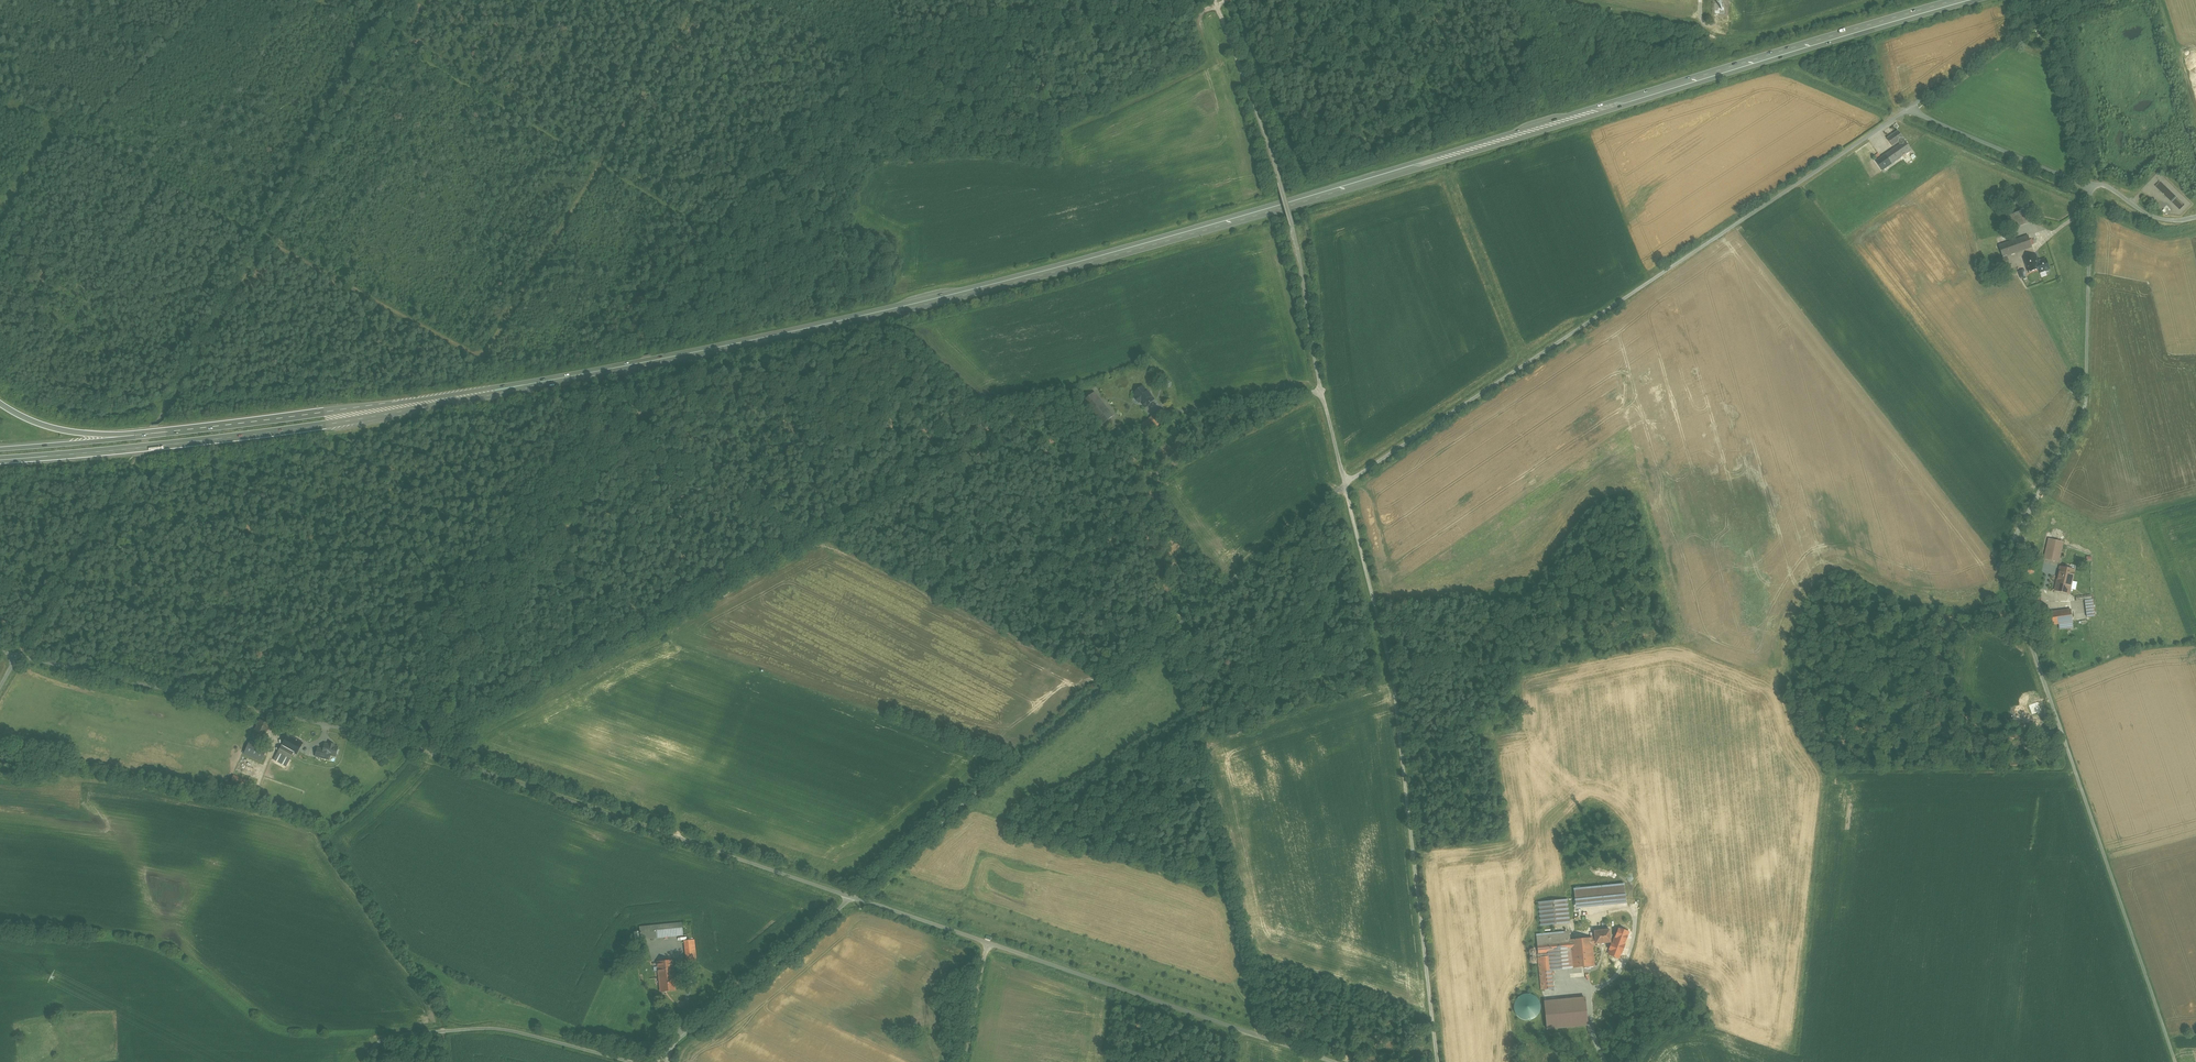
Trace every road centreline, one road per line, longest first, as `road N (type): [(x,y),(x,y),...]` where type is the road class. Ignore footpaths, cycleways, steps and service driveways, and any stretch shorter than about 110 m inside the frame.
road 1 (unclassified): [(2177,1061),(2002,548),(2088,411),(2092,189)]
road 2 (trunk): [(528,386),(980,288),(1420,162)]
road 3 (unclassified): [(0,688),(20,653),(369,731),(851,896)]
road 4 (unclassified): [(1347,484),(1905,111),(2092,189)]
road 5 (track): [(386,39),(20,653)]
road 6 (track): [(710,0),(492,359),(269,237)]
road 7 (track): [(851,896),(1347,484)]
road 8 (unclassified): [(1439,1061),(1409,774),(1347,484)]
road 9 (trunk): [(1966,0),(1420,162)]
road 10 (trunk): [(0,459),(325,423),(528,386)]
road 11 (unclassified): [(1347,484),(1315,374),(1292,227),(1228,34)]
road 12 (trunk): [(528,386),(118,440)]
road 13 (track): [(386,39),(718,237)]
road 14 (unclassified): [(989,943),(1333,1061)]
road 15 (unclassified): [(362,1061),(388,1037),(508,1027),(643,1061),(666,1048)]
road 16 (unclassified): [(851,896),(666,1048)]
road 17 (unclassified): [(851,896),(989,943)]
road 18 (motorway): [(118,440),(43,426),(0,404)]
road 19 (unclassified): [(964,1061),(989,943)]

